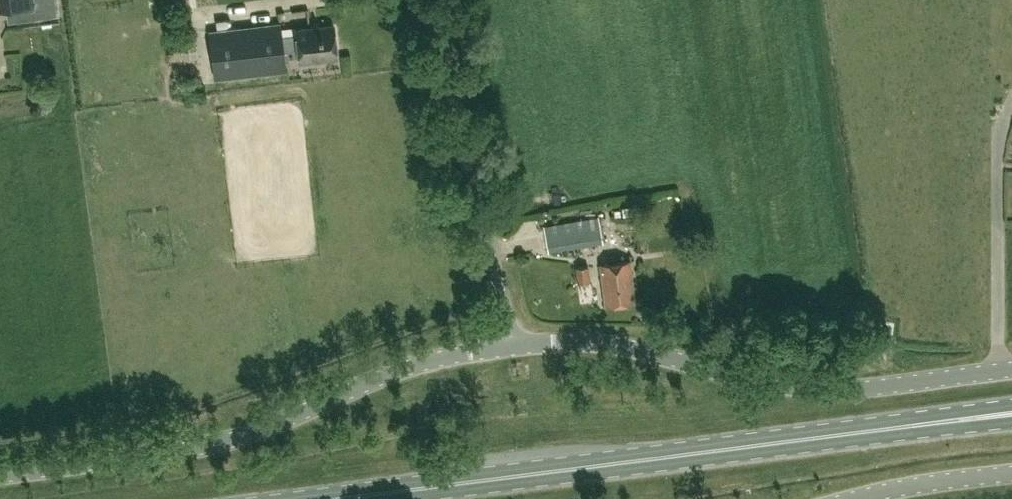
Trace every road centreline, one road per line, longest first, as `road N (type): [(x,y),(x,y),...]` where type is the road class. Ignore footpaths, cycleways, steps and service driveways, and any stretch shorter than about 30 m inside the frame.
road 1 (primary): [(1011,413),(343,498)]
road 2 (unclassified): [(0,476),(233,439),(403,369),(515,345)]
road 3 (unclassified): [(515,345),(619,346),(836,389),(1011,370)]
road 4 (unclassified): [(515,345),(432,0)]
road 5 (unclassified): [(849,498),(1011,472)]

